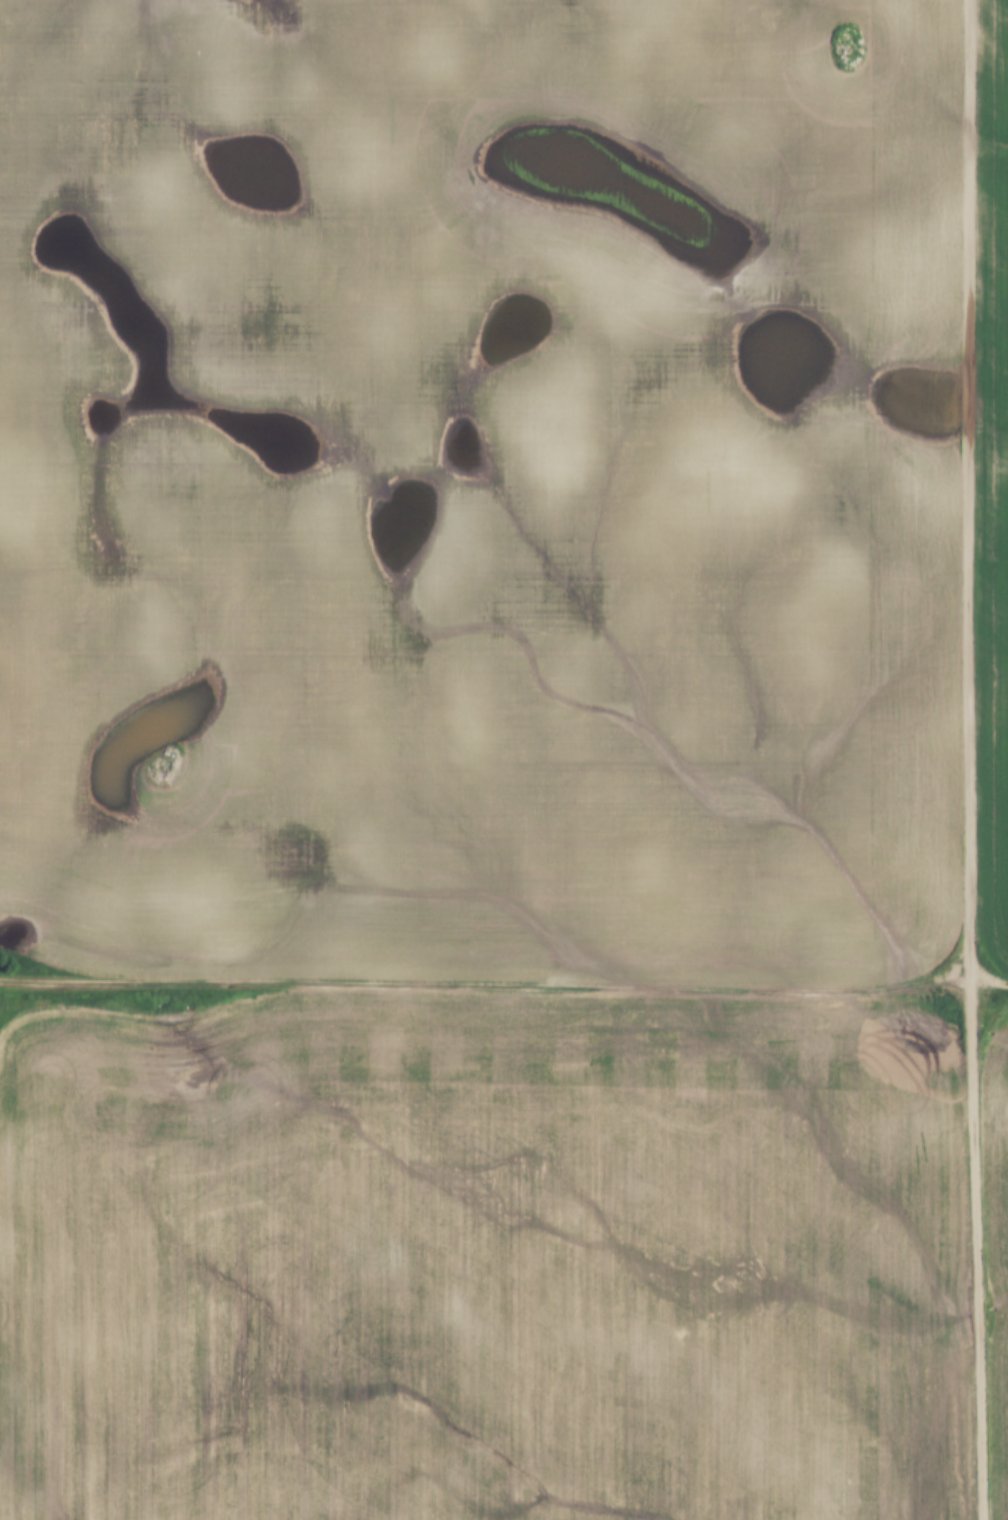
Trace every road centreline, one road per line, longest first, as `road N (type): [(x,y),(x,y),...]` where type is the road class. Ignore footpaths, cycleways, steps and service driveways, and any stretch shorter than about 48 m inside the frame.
road 1 (track): [(968,969),(887,995),(0,983)]

